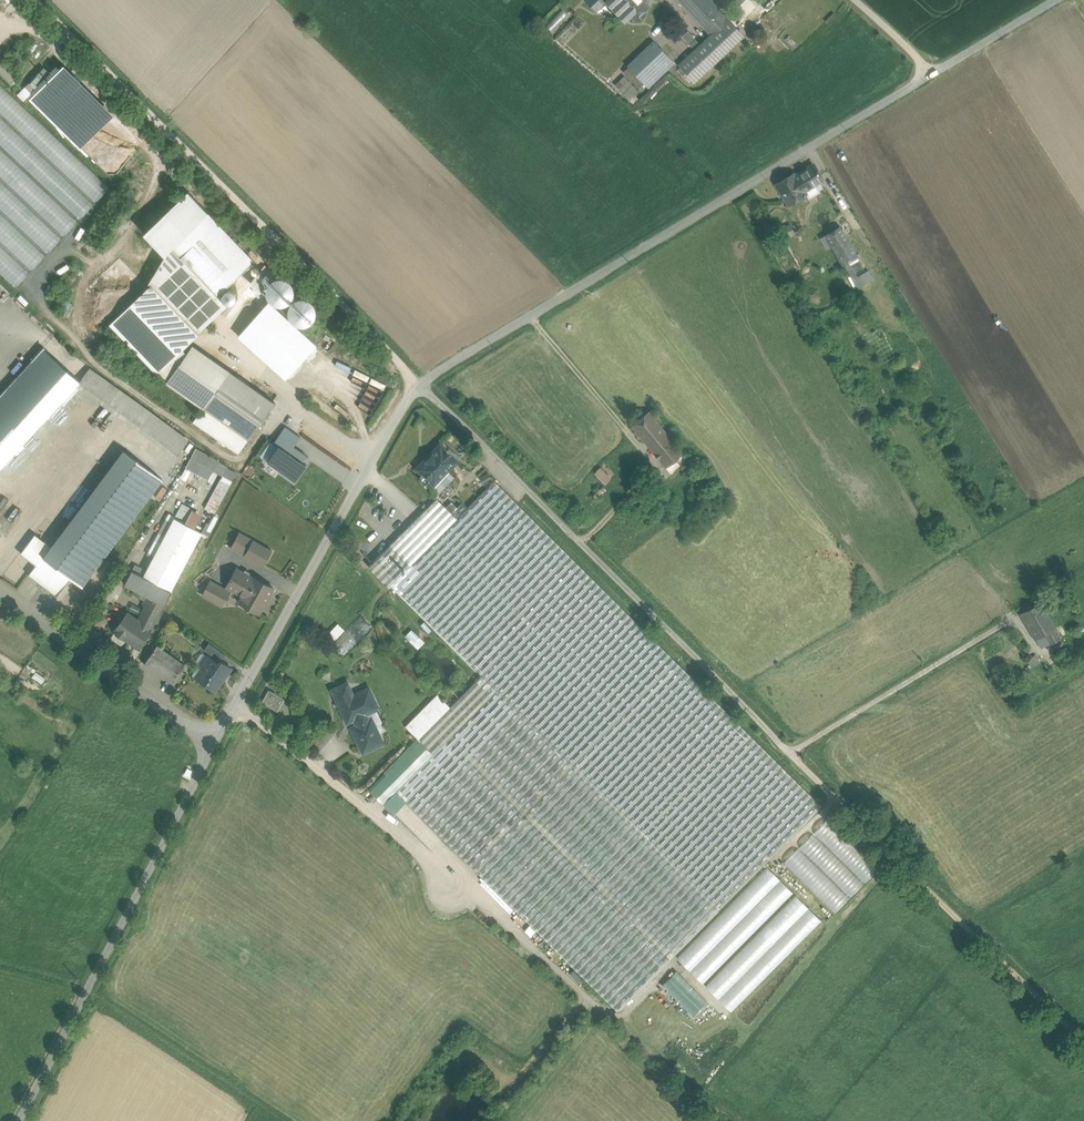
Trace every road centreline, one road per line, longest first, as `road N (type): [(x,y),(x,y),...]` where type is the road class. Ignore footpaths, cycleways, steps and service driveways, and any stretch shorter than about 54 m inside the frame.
road 1 (unclassified): [(929,77),(417,387),(216,744)]
road 2 (track): [(37,0),(417,387)]
road 3 (unclassified): [(216,744),(19,1120)]
road 4 (track): [(727,1120),(508,926)]
road 5 (residential): [(0,592),(216,744)]
road 6 (unclassified): [(1055,0),(929,77)]

